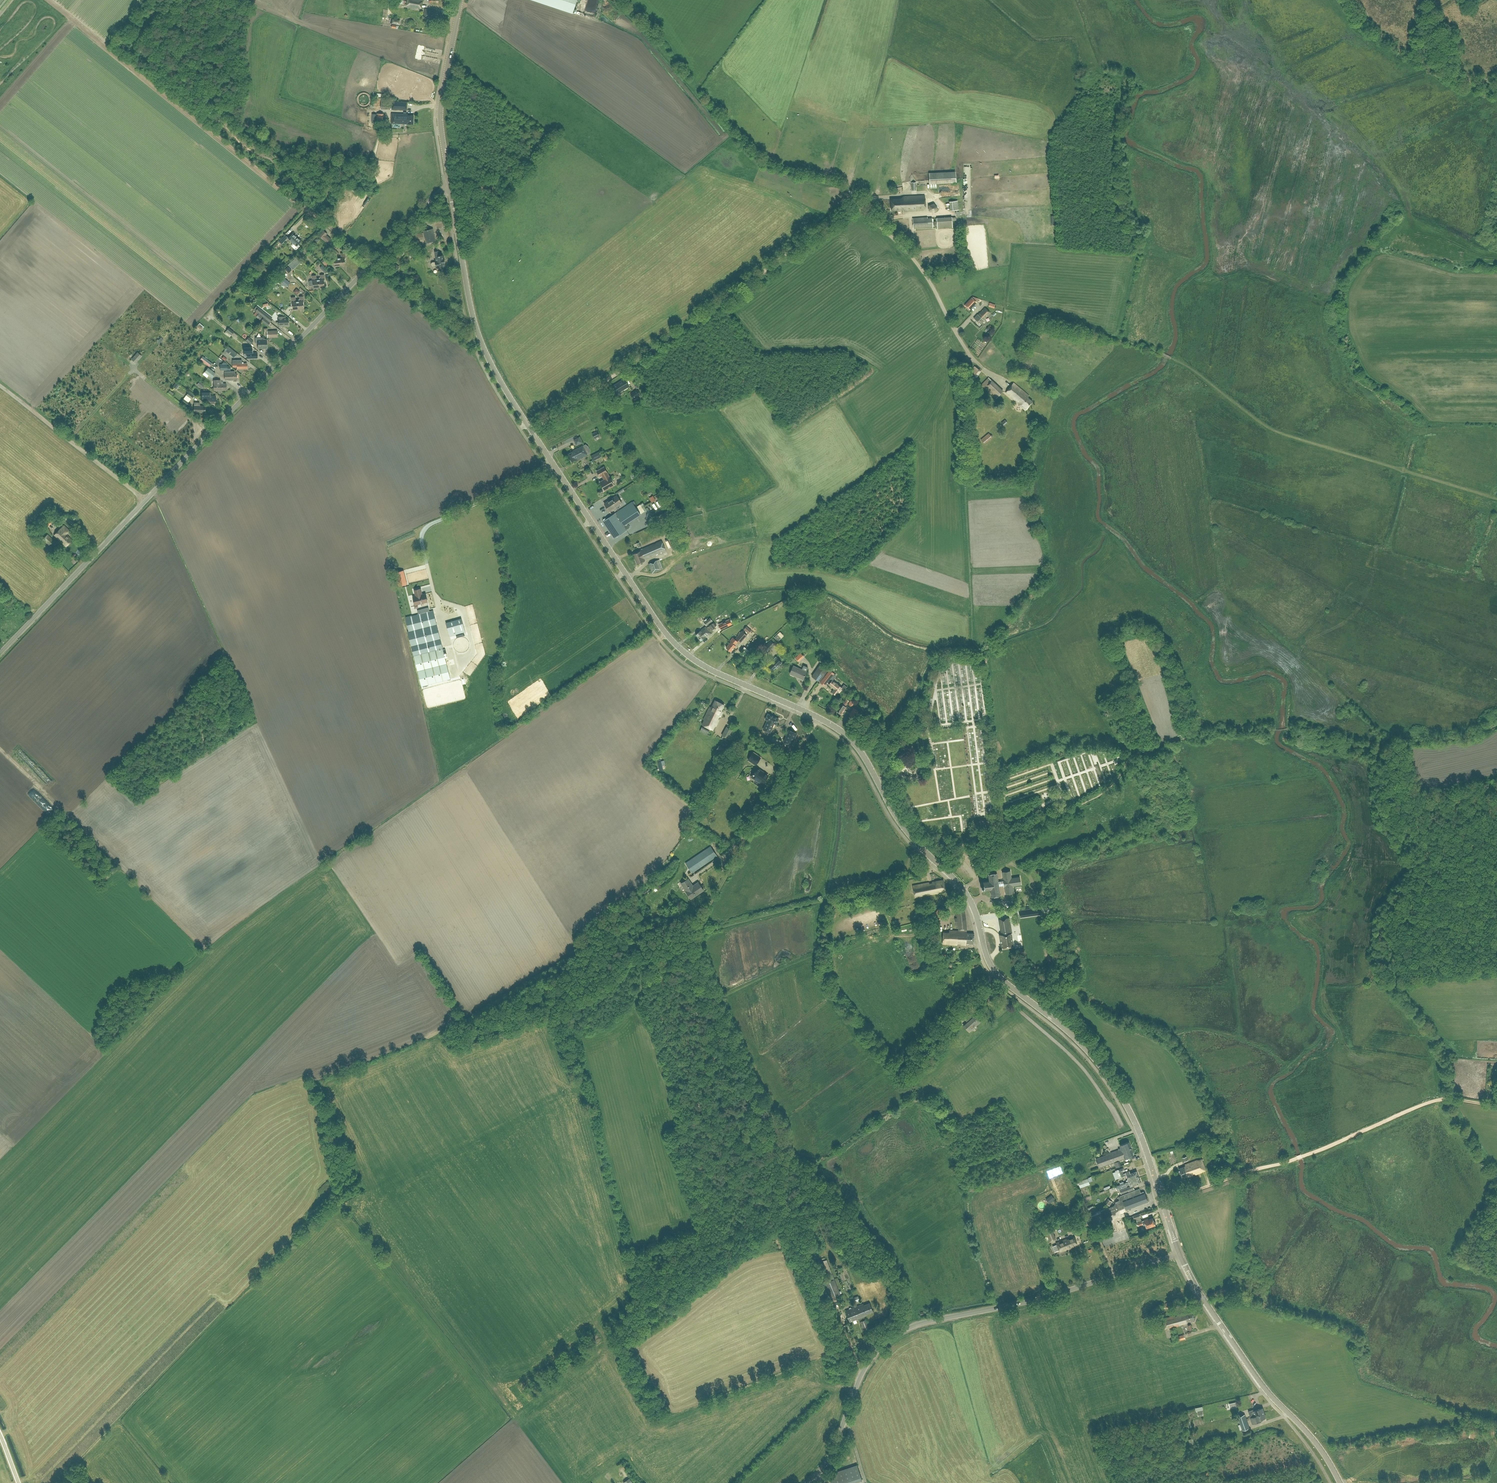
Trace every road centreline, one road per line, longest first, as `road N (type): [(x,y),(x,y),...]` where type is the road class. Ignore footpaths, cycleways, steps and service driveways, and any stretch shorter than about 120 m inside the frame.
road 1 (track): [(658,960),(640,991),(665,1022),(696,1098),(713,1229),(664,1250),(622,1317),(703,1287),(791,1214)]
road 2 (secondary): [(943,868),(902,824),(846,735),(713,670),(673,641),(532,431)]
road 3 (track): [(615,0),(763,161),(844,188),(898,241),(971,356)]
road 4 (unclassified): [(806,1482),(829,1459),(862,1371),(896,1334),(1181,1253)]
road 5 (secondary): [(1181,1253),(1126,1104),(1084,1047),(997,974),(971,902),(943,868)]
road 6 (unclassified): [(146,499),(450,186)]
road 7 (unclassified): [(532,431),(857,202)]
road 8 (track): [(1496,1106),(1438,1099),(1303,1156),(1162,1200)]
road 9 (track): [(48,0),(311,211)]
road 10 (secondary): [(1341,1482),(1249,1365),(1181,1253)]
road 11 (secondary): [(532,431),(481,340),(450,186)]
road 12 (track): [(1172,358),(1041,318),(1007,377),(971,356)]
road 13 (unclassified): [(0,653),(146,499)]
road 14 (secondary): [(450,186),(443,108),(460,0)]
road 15 (unclassified): [(146,499),(0,385)]
road 16 (track): [(1496,94),(1371,33),(1345,0)]
road 17 (track): [(719,859),(748,834),(818,718)]
road 18 (track): [(695,934),(831,898)]

